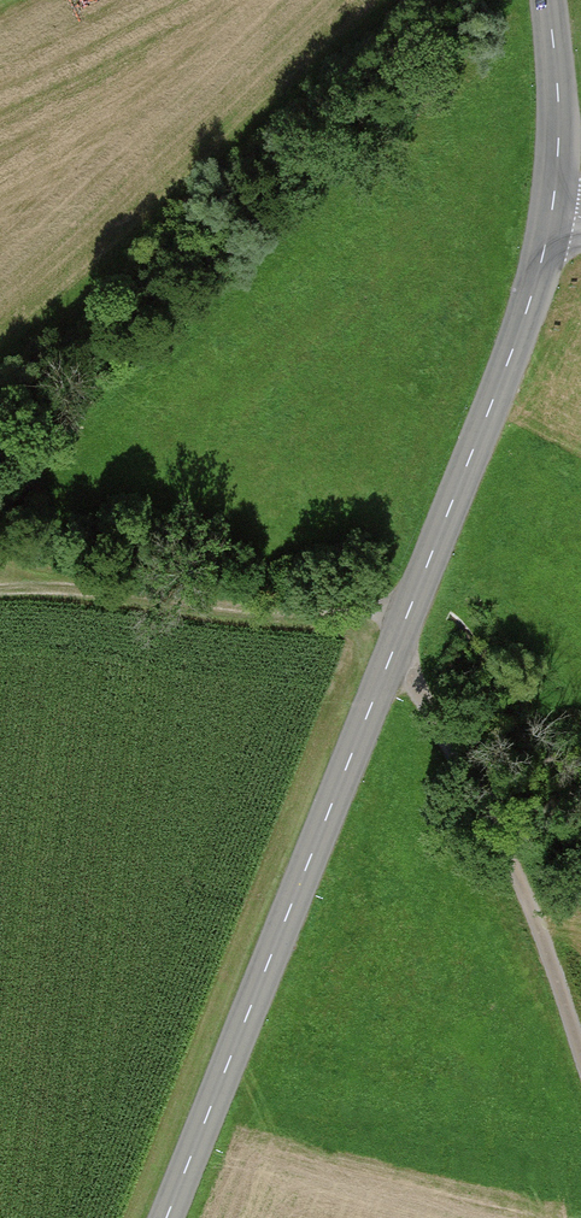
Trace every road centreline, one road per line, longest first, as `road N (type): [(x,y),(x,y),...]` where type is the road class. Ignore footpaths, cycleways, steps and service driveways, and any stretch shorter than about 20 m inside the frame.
road 1 (tertiary): [(167,1217),(509,362),(552,210)]
road 2 (track): [(398,639),(536,920),(580,1053)]
road 3 (track): [(398,639),(386,618),(373,612),(287,617),(90,591),(0,591)]
road 4 (tertiary): [(552,210),(560,132),(548,0)]

